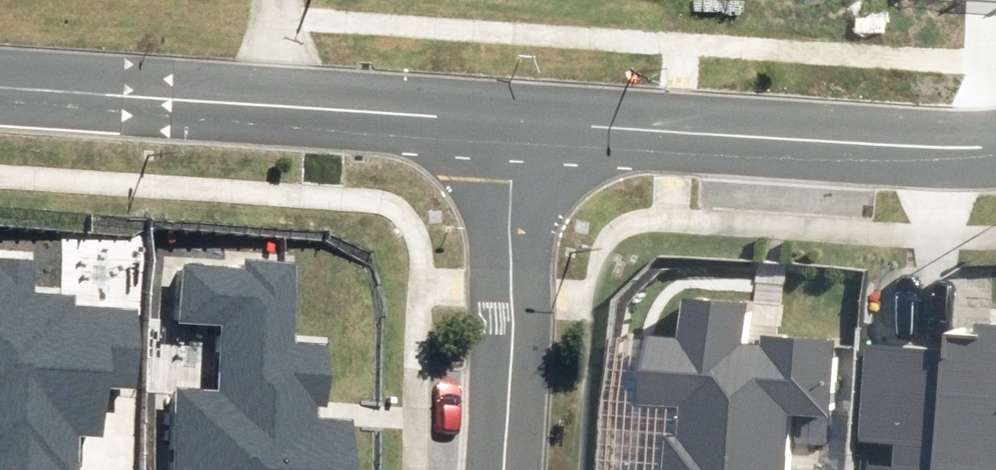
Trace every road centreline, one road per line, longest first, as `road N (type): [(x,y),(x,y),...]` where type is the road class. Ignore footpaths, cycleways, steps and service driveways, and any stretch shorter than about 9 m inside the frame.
road 1 (residential): [(995,140),(514,110)]
road 2 (residential): [(514,110),(148,88)]
road 3 (residential): [(514,110),(496,469)]
road 4 (unclassified): [(148,88),(0,75)]

